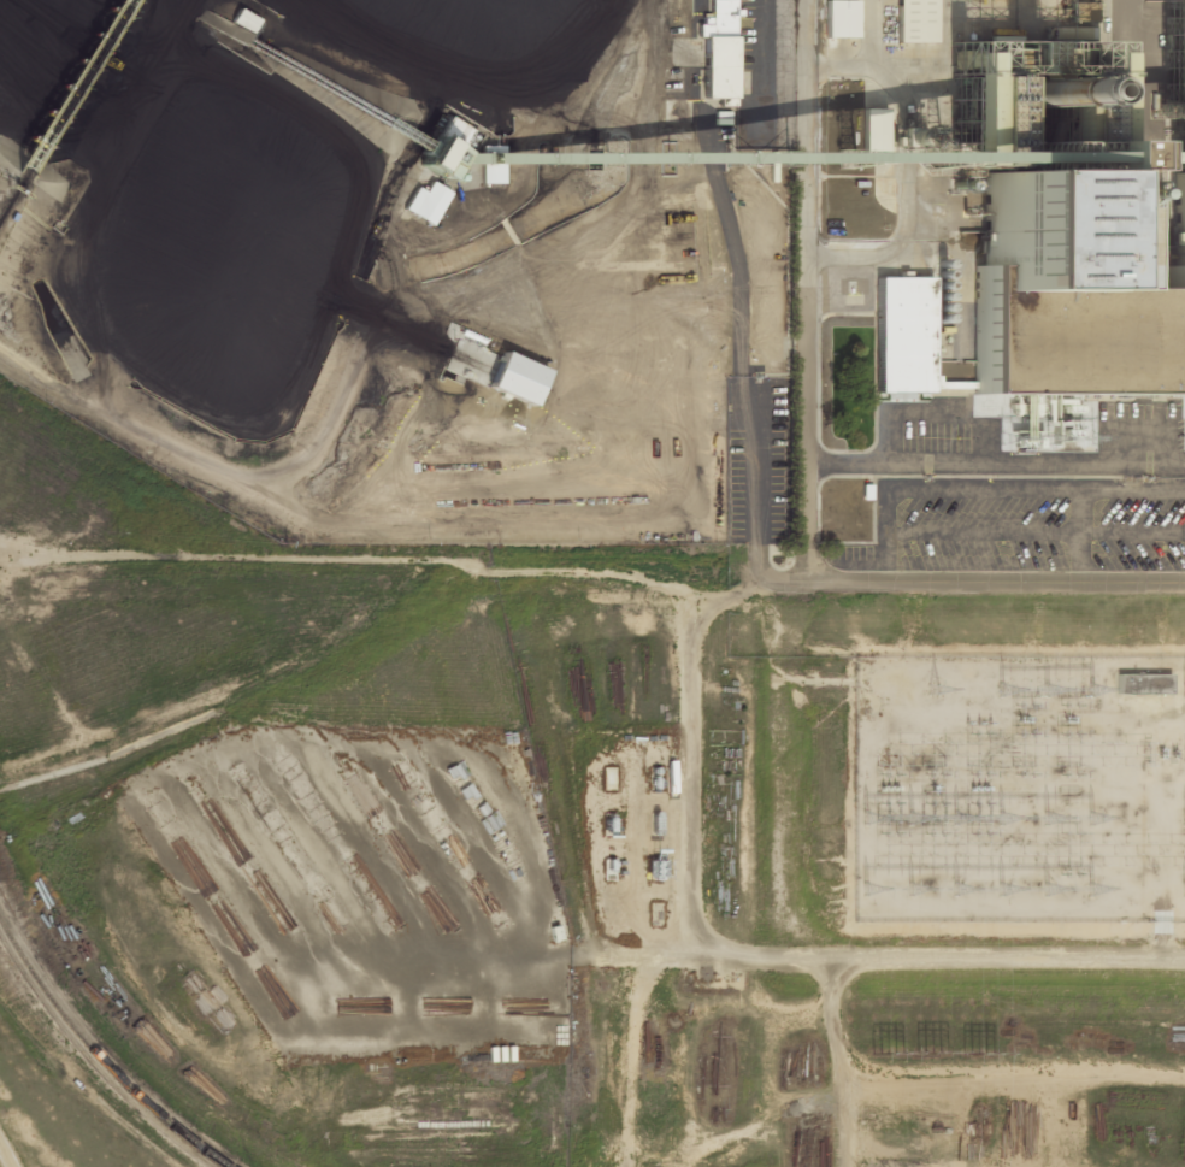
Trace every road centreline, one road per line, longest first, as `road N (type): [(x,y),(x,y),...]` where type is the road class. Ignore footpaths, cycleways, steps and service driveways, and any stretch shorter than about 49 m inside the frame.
road 1 (residential): [(1184,584),(770,585)]

